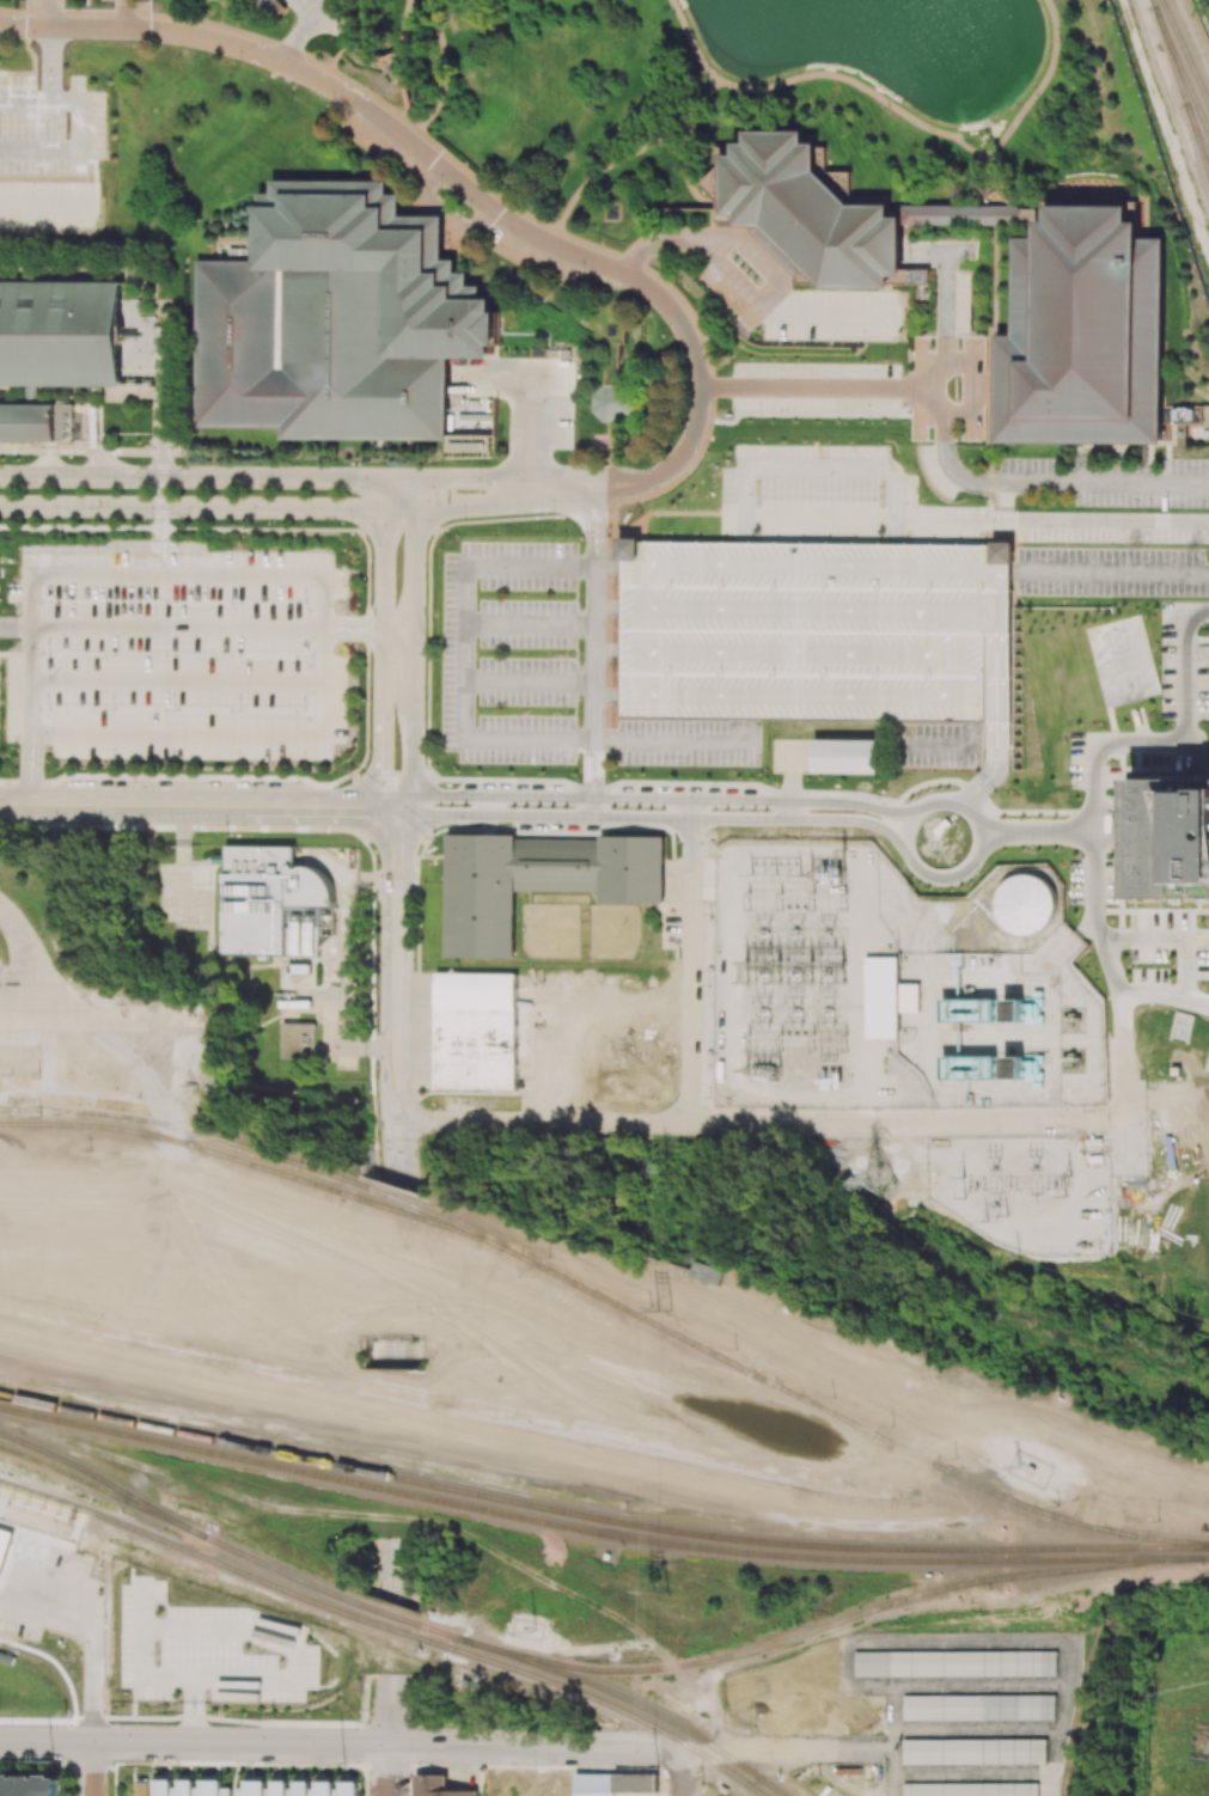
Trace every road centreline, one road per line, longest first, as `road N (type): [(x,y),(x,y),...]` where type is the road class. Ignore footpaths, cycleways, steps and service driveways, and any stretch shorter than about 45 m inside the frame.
road 1 (residential): [(0,27),(172,32),(261,53),(340,91),(511,222),(655,295),(691,362),(694,414),(680,452),(643,482),(527,490)]
road 2 (residential): [(1106,1119),(393,1119)]
road 3 (residential): [(921,807),(488,796),(426,796),(396,807)]
road 4 (residential): [(396,807),(433,815),(856,820),(885,831),(904,851)]
road 5 (tertiary): [(0,504),(416,508)]
road 6 (tertiary): [(389,1747),(0,1743)]
road 7 (tertiary): [(383,477),(0,475)]
road 8 (tertiary): [(396,807),(413,768),(416,478)]
road 9 (residential): [(691,799),(690,1123)]
road 10 (tertiary): [(676,1754),(389,1747)]
road 11 (residential): [(952,802),(921,807),(903,832),(910,865),(932,878),(961,874),(981,848),(977,823),(952,802)]
road 12 (tertiary): [(383,477),(381,701)]
road 13 (tertiary): [(396,807),(182,805)]
road 14 (tertiary): [(182,805),(0,803)]
road 15 (tertiary): [(396,884),(395,1047)]
road 16 (residential): [(822,1751),(676,1754)]

